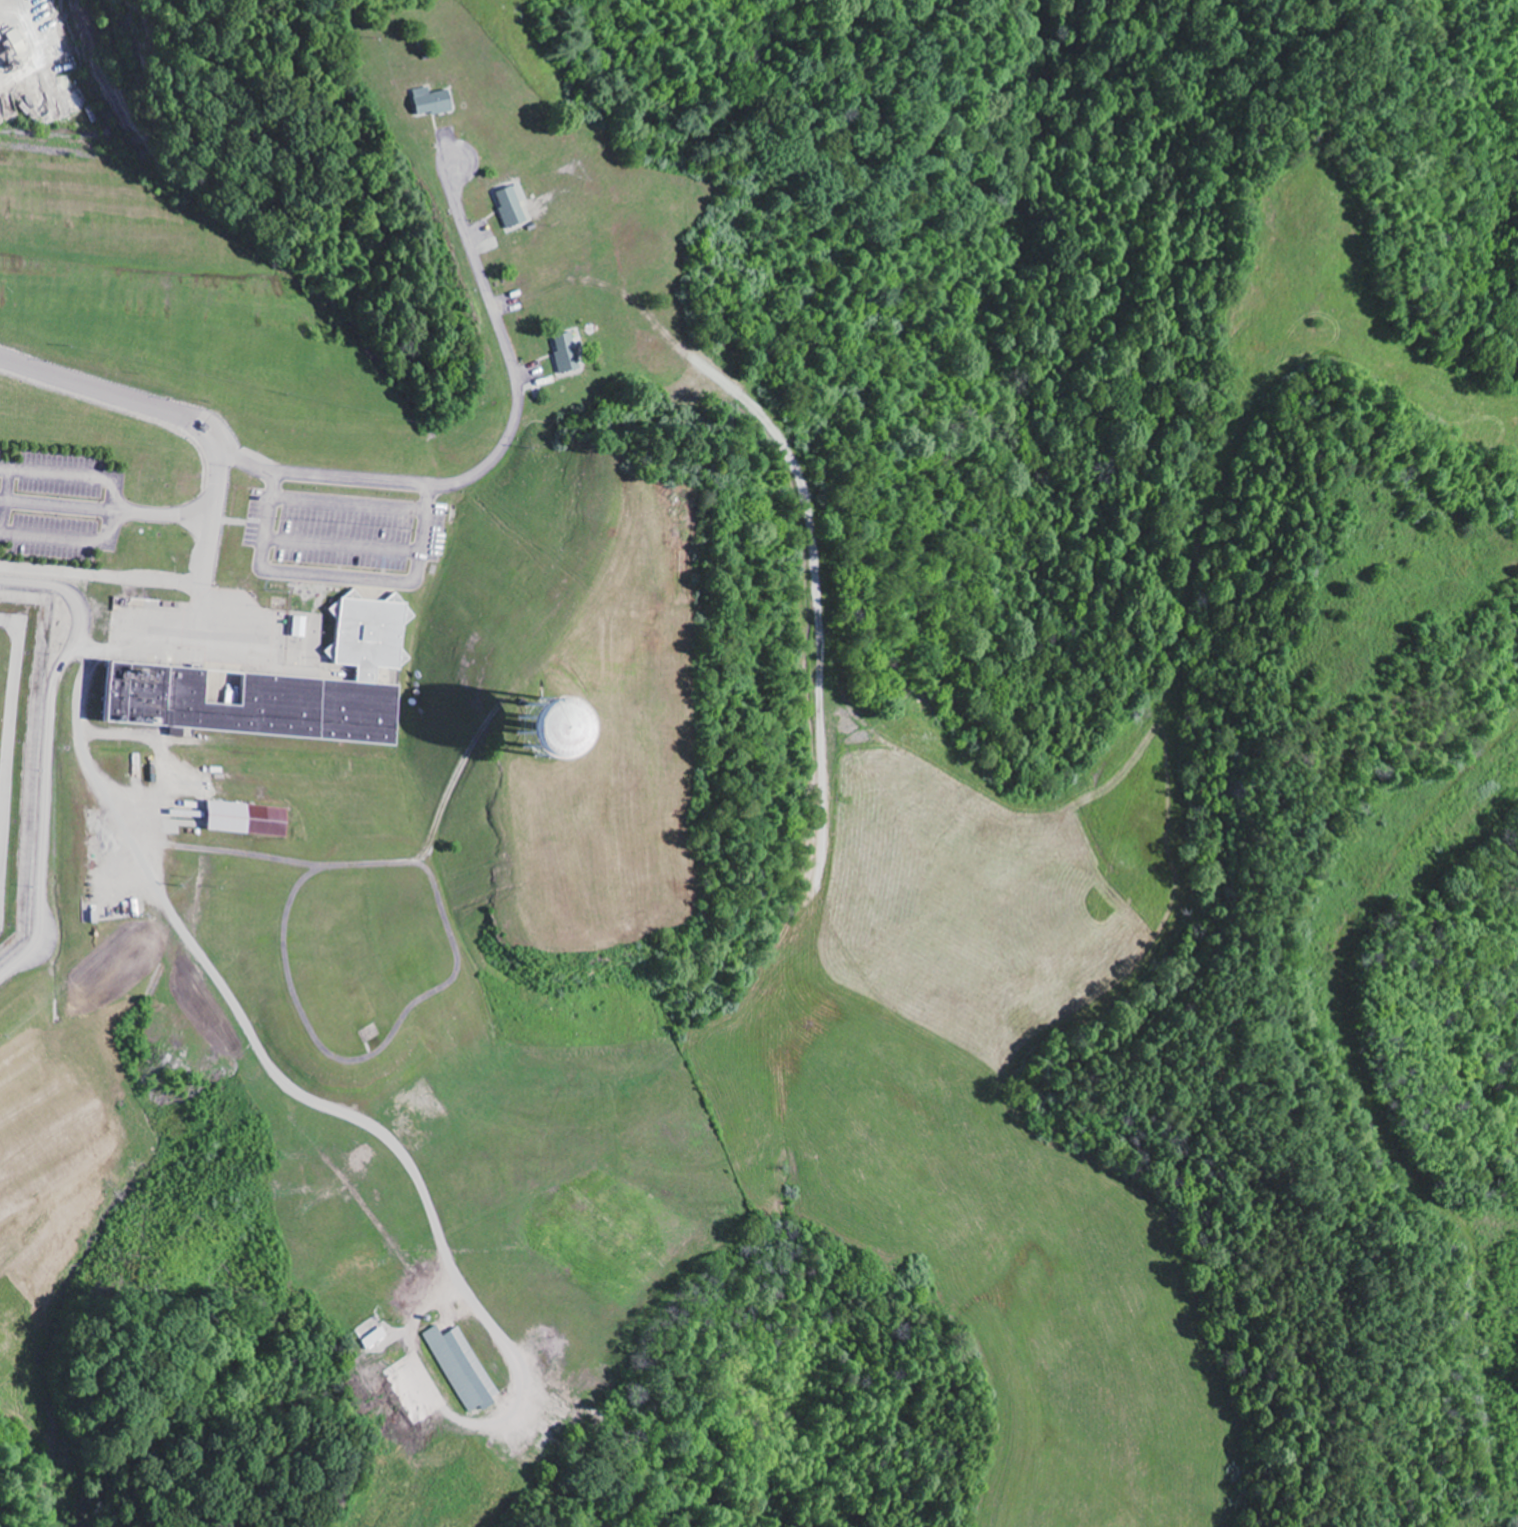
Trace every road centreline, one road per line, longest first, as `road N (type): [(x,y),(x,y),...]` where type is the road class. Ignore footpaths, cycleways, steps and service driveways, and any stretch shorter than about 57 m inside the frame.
road 1 (residential): [(0,365),(176,422),(251,469),(455,485),(496,460),(522,400),(460,200)]
road 2 (residential): [(449,181),(460,200),(476,169),(472,154),(449,161),(449,181)]

